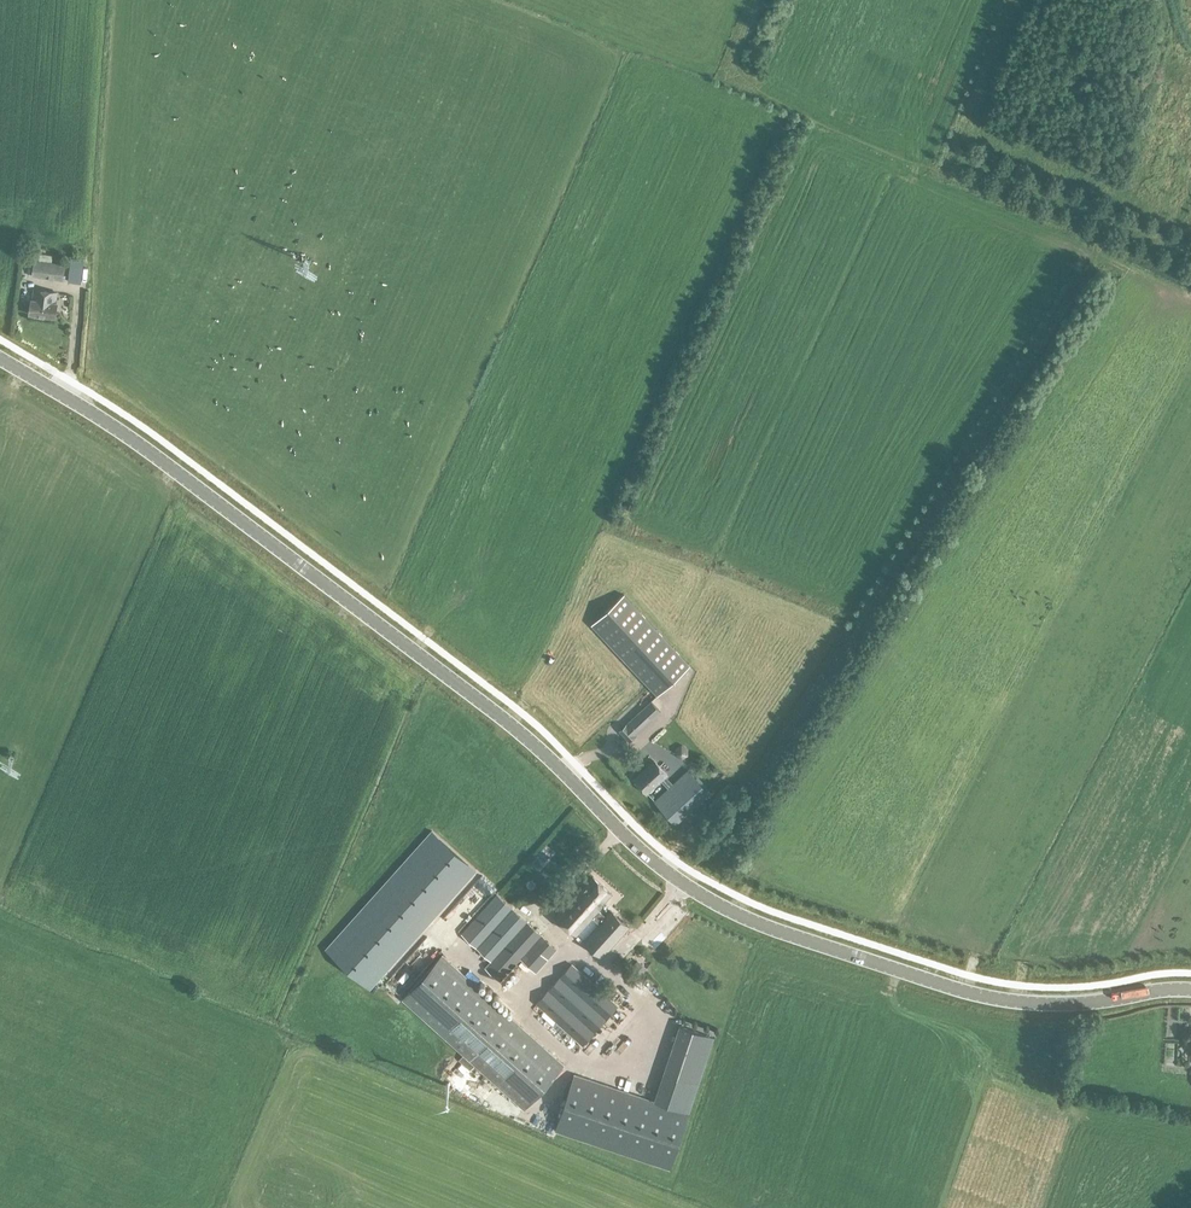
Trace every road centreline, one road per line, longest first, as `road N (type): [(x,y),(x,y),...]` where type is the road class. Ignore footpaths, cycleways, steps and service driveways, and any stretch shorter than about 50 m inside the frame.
road 1 (tertiary): [(1190,989),(1059,1003),(991,997),(715,904),(480,701),(165,462),(0,357)]

